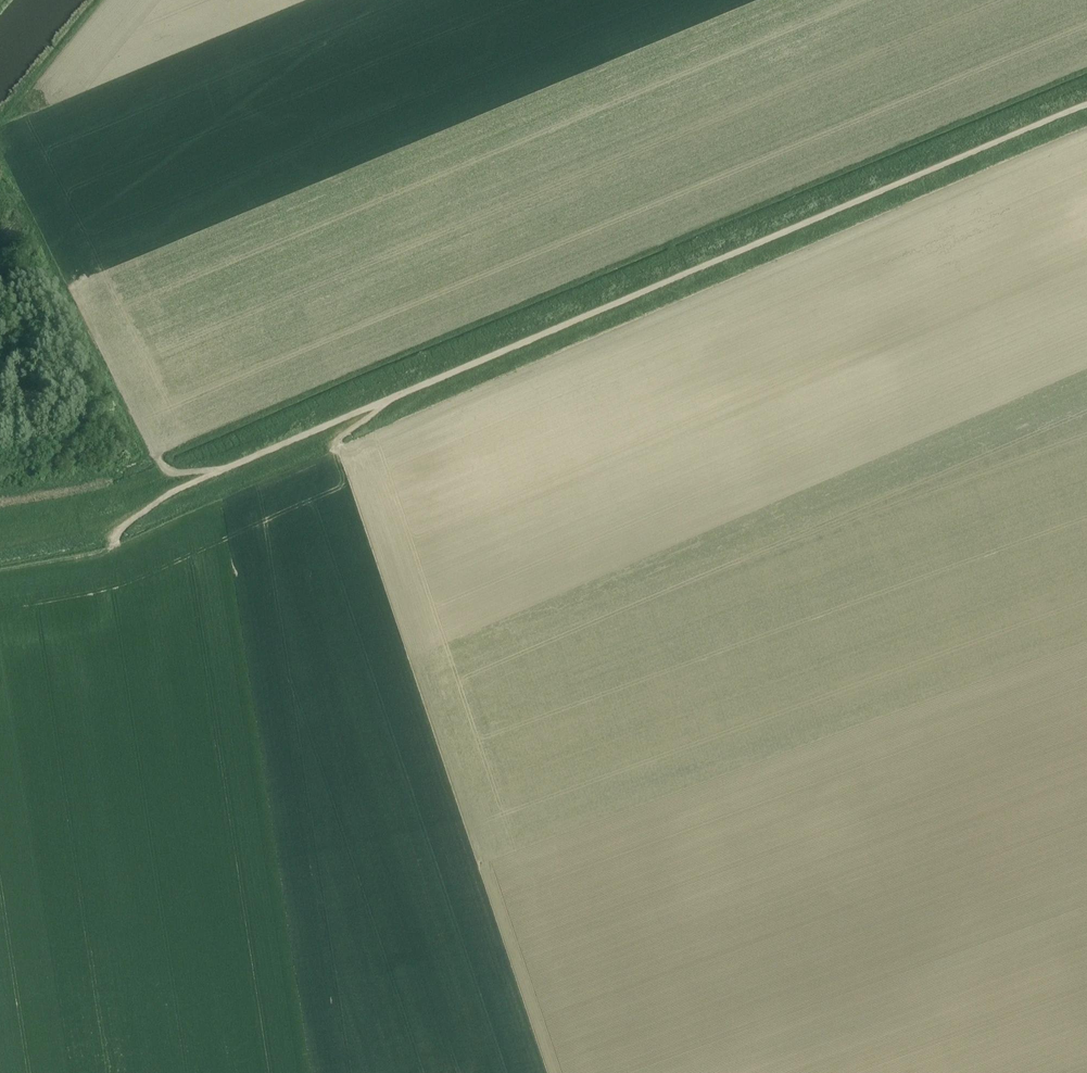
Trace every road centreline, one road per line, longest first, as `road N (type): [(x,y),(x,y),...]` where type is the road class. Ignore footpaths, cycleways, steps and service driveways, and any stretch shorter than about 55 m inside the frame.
road 1 (track): [(1086,105),(388,400),(343,437),(338,454)]
road 2 (track): [(388,400),(181,489),(124,527),(116,545)]

